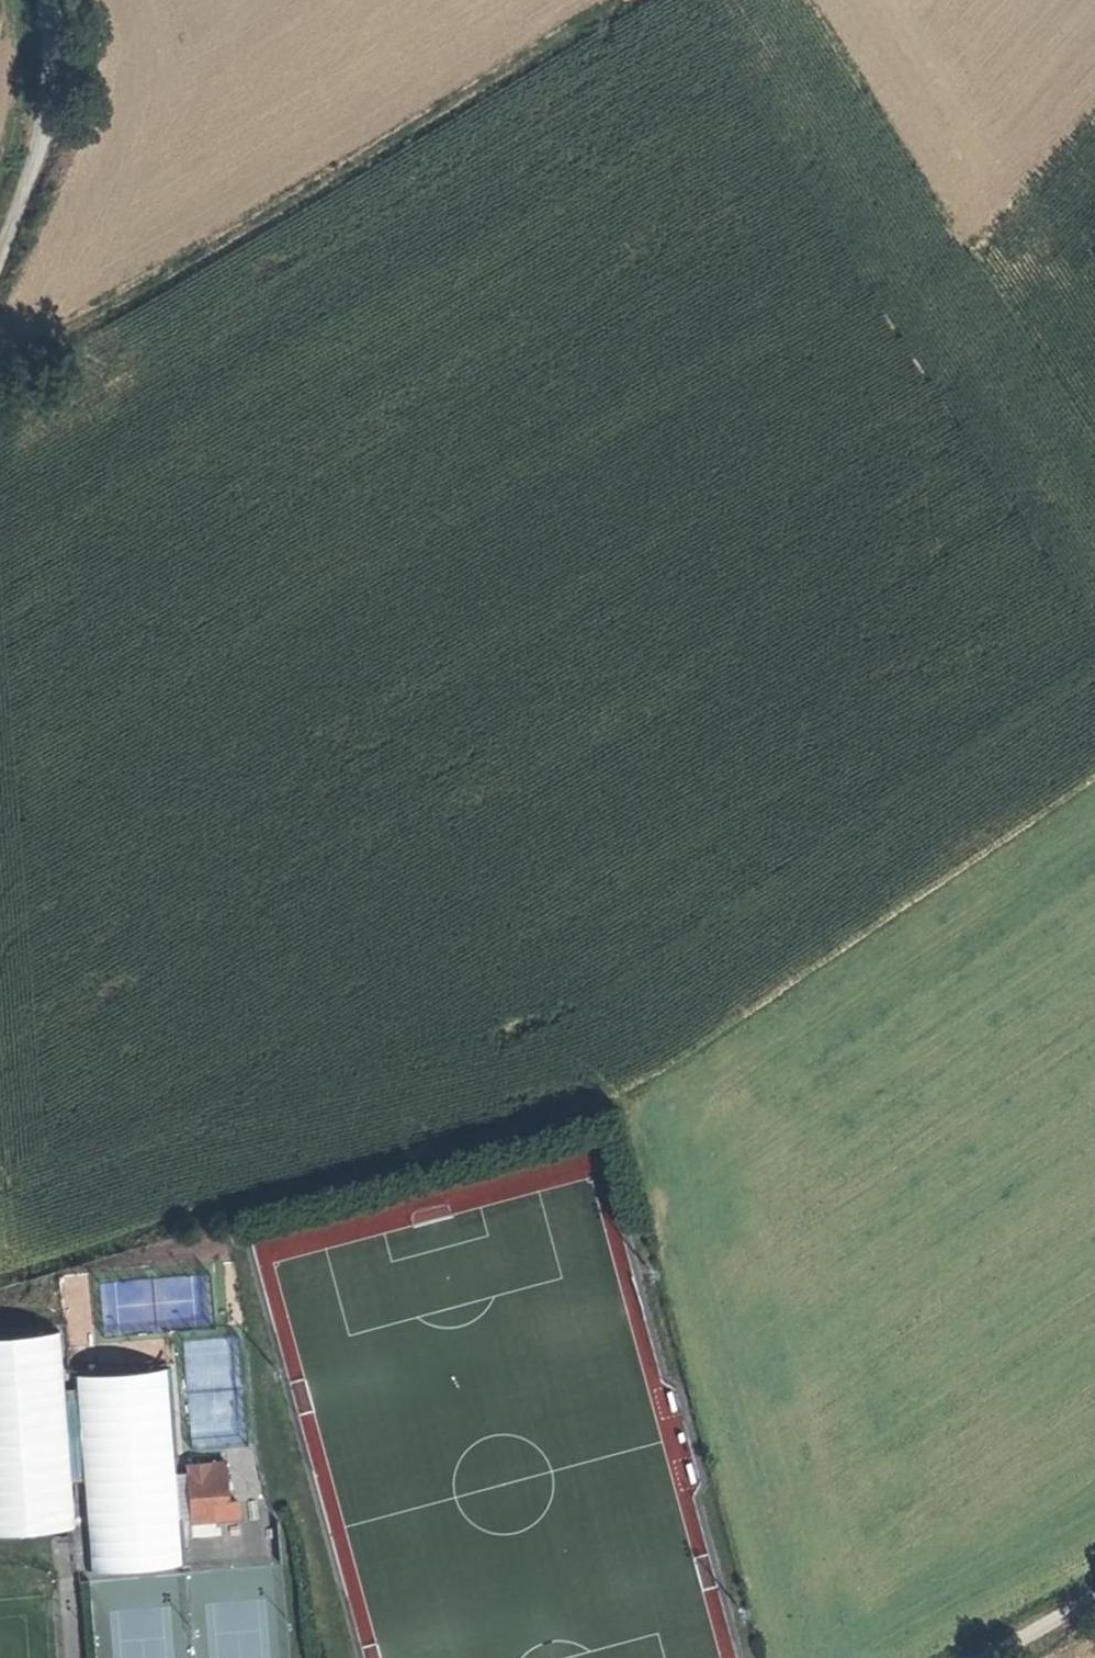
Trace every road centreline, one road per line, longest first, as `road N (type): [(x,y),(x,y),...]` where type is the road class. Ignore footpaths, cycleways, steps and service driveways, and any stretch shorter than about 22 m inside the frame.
road 1 (track): [(40,0),(47,76),(32,177),(0,253)]

